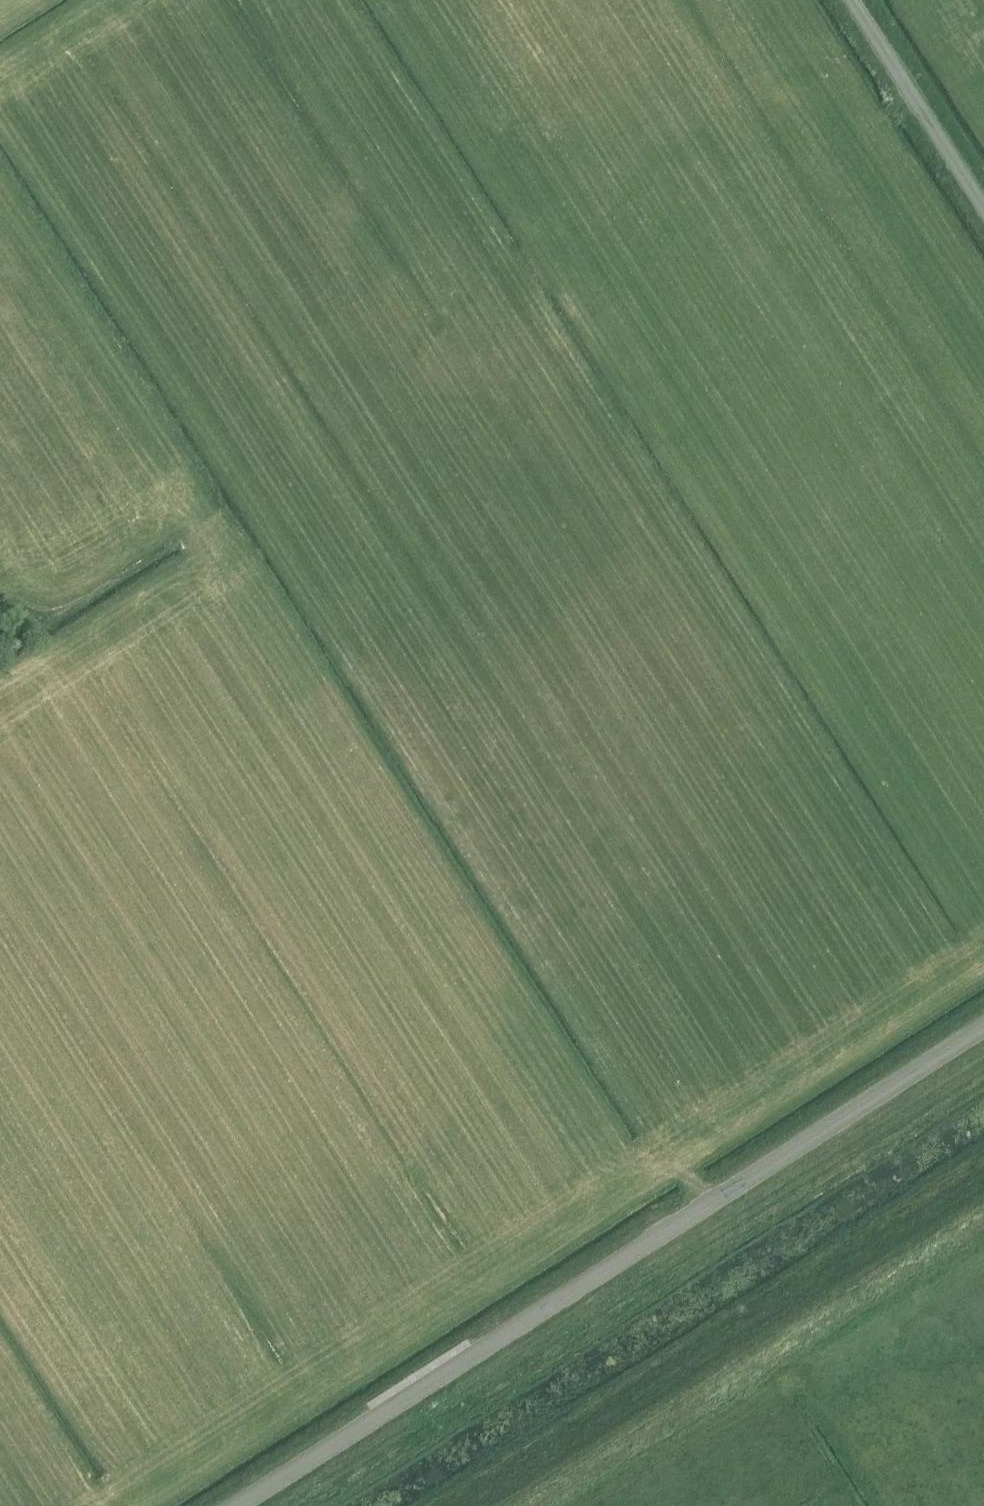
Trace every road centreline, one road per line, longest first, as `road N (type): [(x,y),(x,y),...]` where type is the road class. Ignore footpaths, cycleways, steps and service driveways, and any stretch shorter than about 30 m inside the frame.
road 1 (unclassified): [(983,1027),(237,1505)]
road 2 (unclassified): [(983,208),(851,0)]

